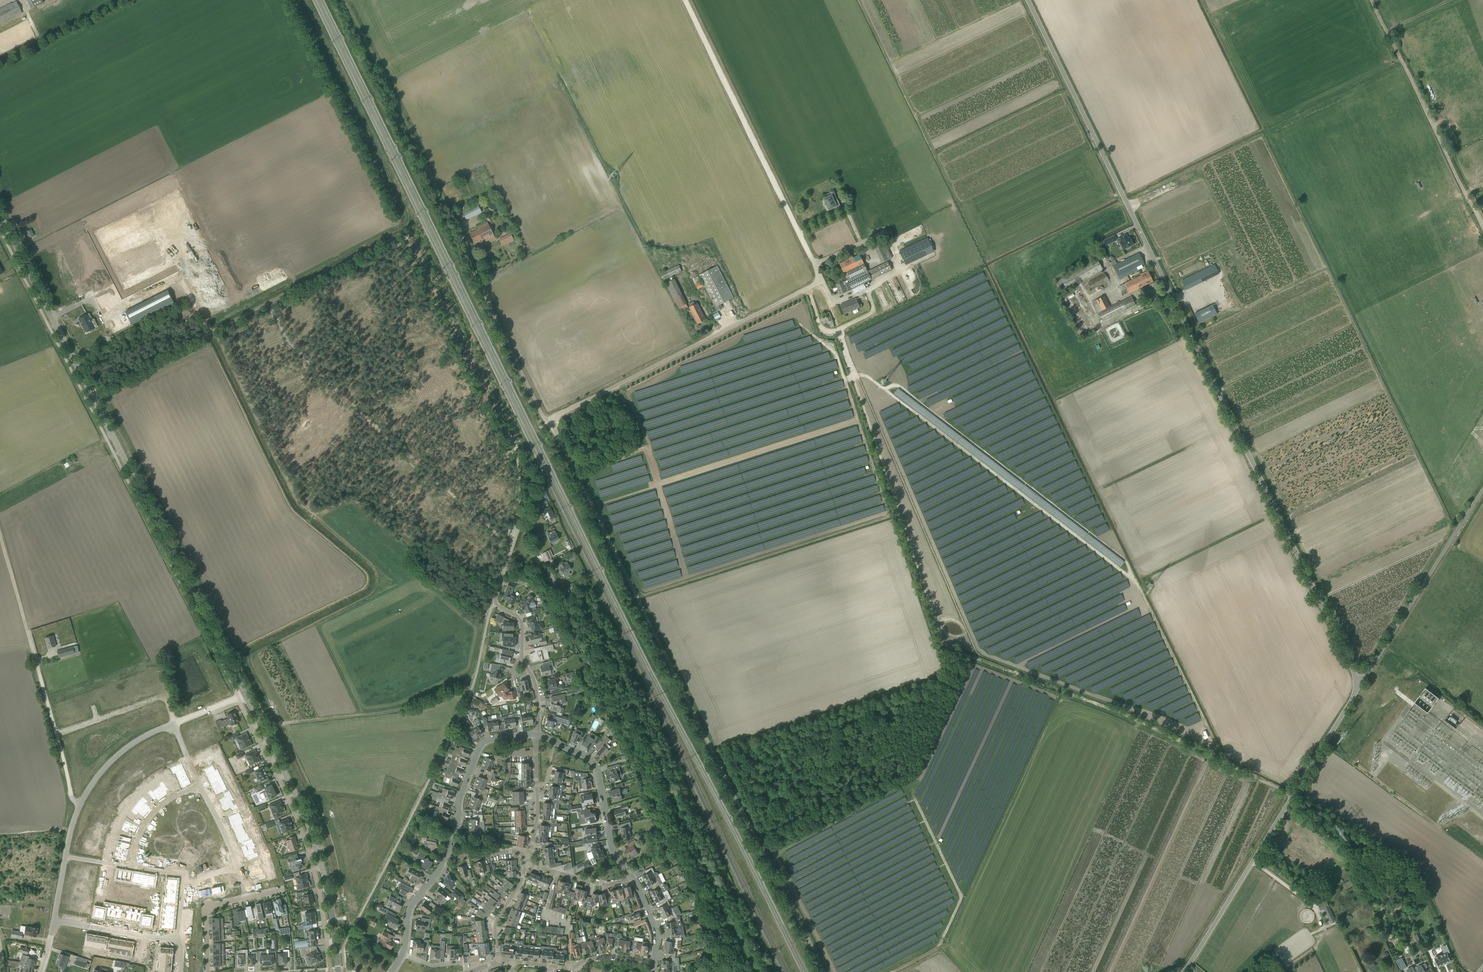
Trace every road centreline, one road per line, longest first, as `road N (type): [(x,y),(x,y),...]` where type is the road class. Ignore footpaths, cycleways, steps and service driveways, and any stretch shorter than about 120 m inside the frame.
road 1 (unclassified): [(1360,682),(1027,0)]
road 2 (unclassified): [(549,421),(820,281),(687,0)]
road 3 (unclassified): [(822,971),(549,421)]
road 4 (tertiary): [(245,694),(0,214)]
road 5 (unclassified): [(1181,971),(1360,682)]
road 6 (residential): [(536,739),(538,690),(523,659),(520,621),(494,600),(519,526),(557,589)]
road 7 (tertiary): [(339,971),(316,846),(245,694)]
road 8 (track): [(78,808),(0,537)]
road 9 (unclassified): [(549,421),(448,210)]
road 10 (track): [(448,210),(348,0)]
road 11 (unclassified): [(1360,682),(1482,487)]
road 12 (track): [(1467,199),(1369,0)]
road 13 (track): [(269,301),(84,396)]
road 14 (unclassified): [(631,876),(612,848),(594,767),(536,739)]
road 15 (residential): [(64,856),(78,808),(109,763),(174,724)]
road 16 (residential): [(536,739),(492,742),(480,752),(445,855)]
road 17 (residential): [(174,724),(165,696),(55,735)]
road 18 (residential): [(529,867),(536,739)]
road 19 (residential): [(246,899),(198,781)]
road 20 (residential): [(54,921),(175,940)]

